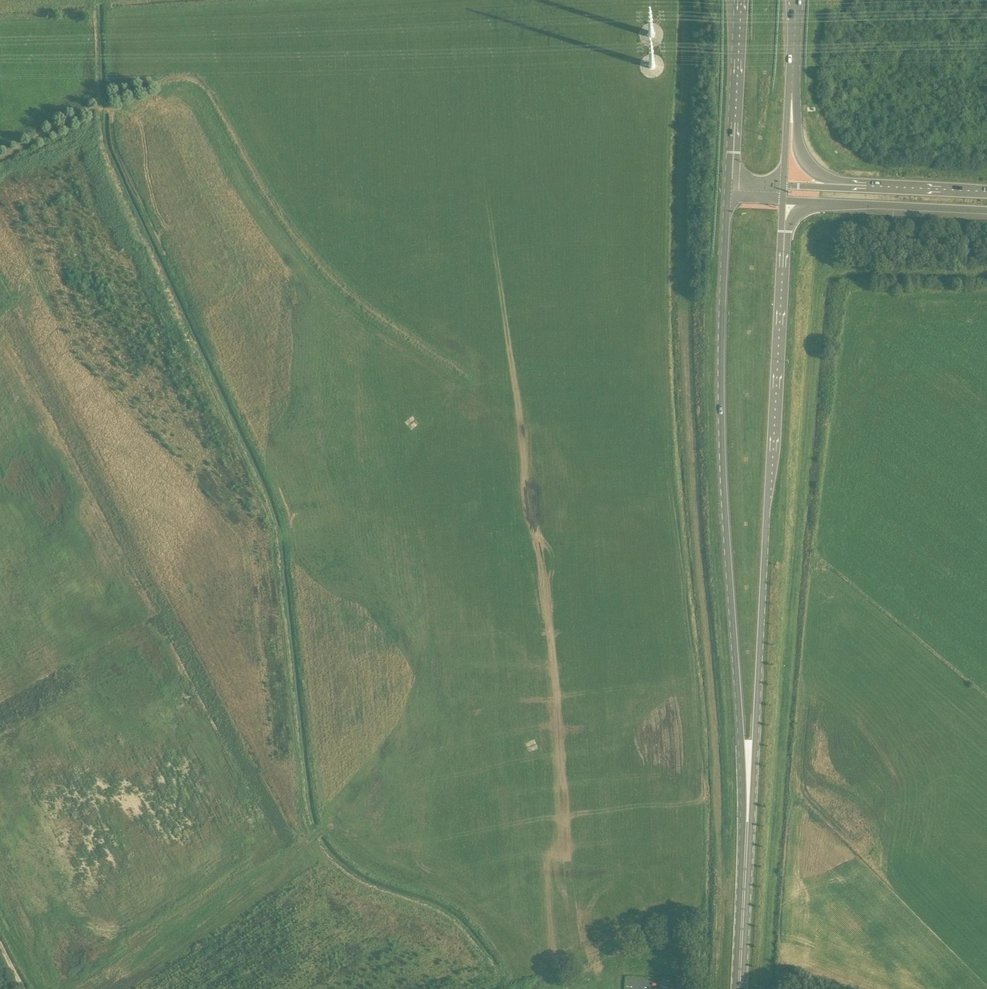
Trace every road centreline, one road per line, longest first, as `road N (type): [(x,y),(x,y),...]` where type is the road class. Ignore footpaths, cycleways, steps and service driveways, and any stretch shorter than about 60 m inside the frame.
road 1 (primary): [(728,189),(721,457),(748,766)]
road 2 (primary): [(748,766),(783,200)]
road 3 (primary): [(739,988),(748,766)]
road 4 (motorway): [(783,200),(986,210)]
road 5 (primary): [(737,0),(728,189)]
road 6 (motorway): [(986,194),(833,188)]

